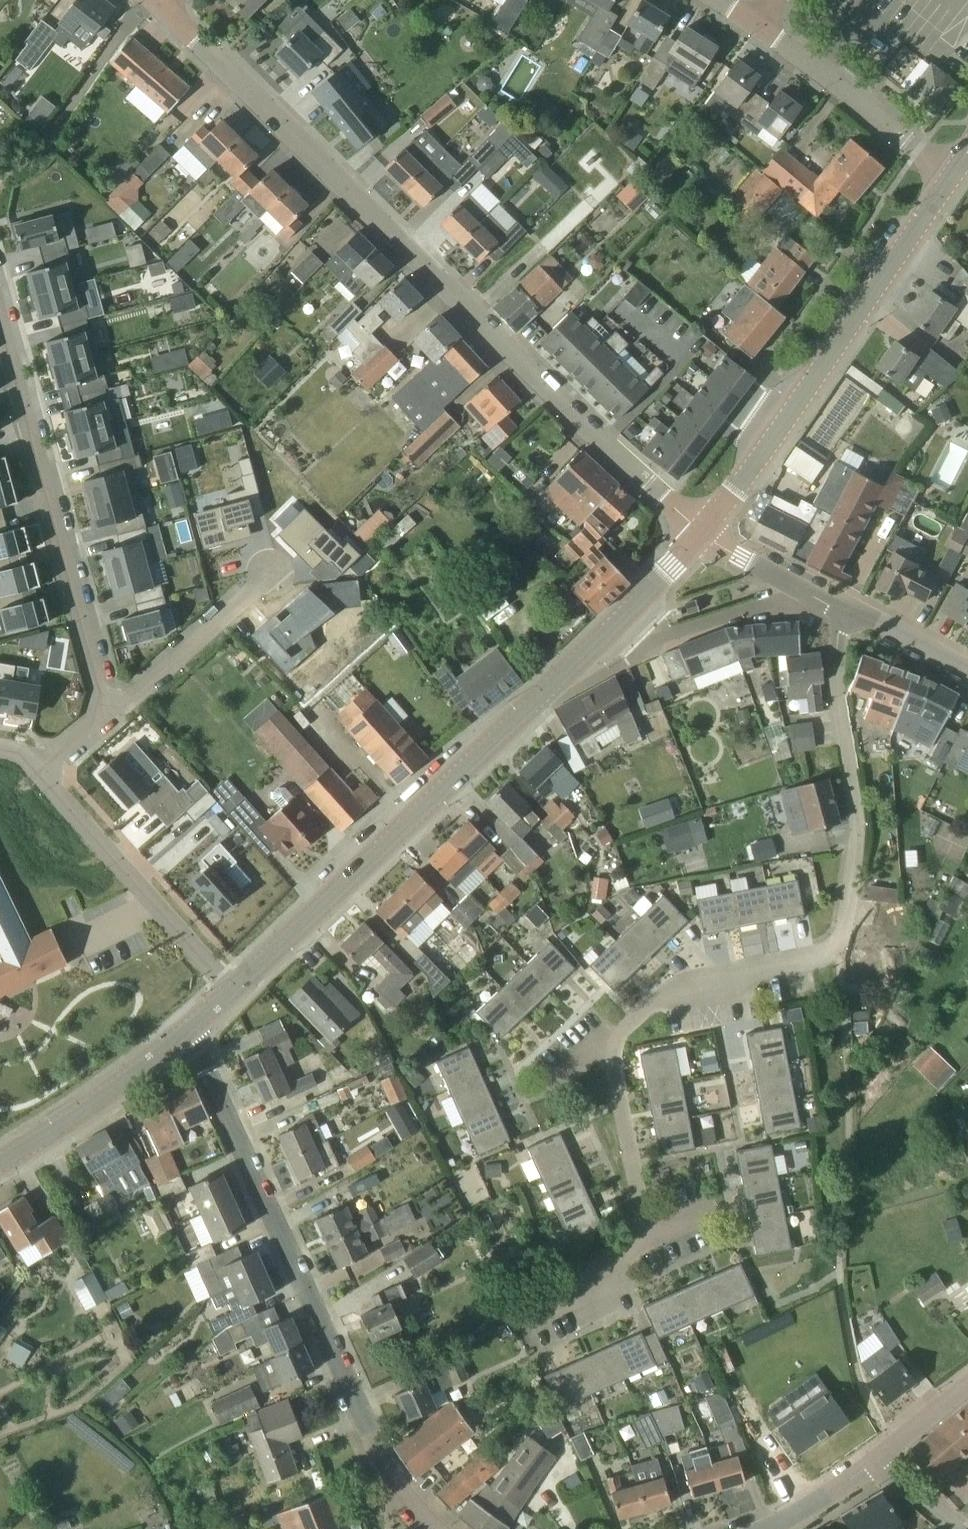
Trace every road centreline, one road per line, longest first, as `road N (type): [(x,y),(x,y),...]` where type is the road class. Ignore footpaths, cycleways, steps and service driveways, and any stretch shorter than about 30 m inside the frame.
road 1 (residential): [(701,533),(161,3)]
road 2 (secondary): [(232,991),(701,533)]
road 3 (residential): [(620,1034),(674,992),(844,949),(855,843),(838,709),(840,607)]
road 4 (residential): [(436,1528),(382,1455),(190,1030)]
road 5 (secondary): [(701,533),(954,172)]
road 6 (residential): [(106,712),(0,305)]
road 7 (residential): [(232,991),(42,776)]
road 8 (residential): [(954,172),(760,27)]
road 9 (track): [(0,173),(35,158),(131,20),(161,3)]
road 10 (secondary): [(0,1162),(190,1030)]
road 11 (residential): [(106,712),(129,709),(272,576)]
road 12 (residential): [(644,1235),(614,1070),(620,1034)]
road 13 (tertiary): [(840,607),(701,533)]
road 14 (tertiary): [(967,674),(840,607)]
road 15 (residential): [(766,1528),(886,1458)]
road 16 (residential): [(542,1317),(611,1283),(644,1235)]

